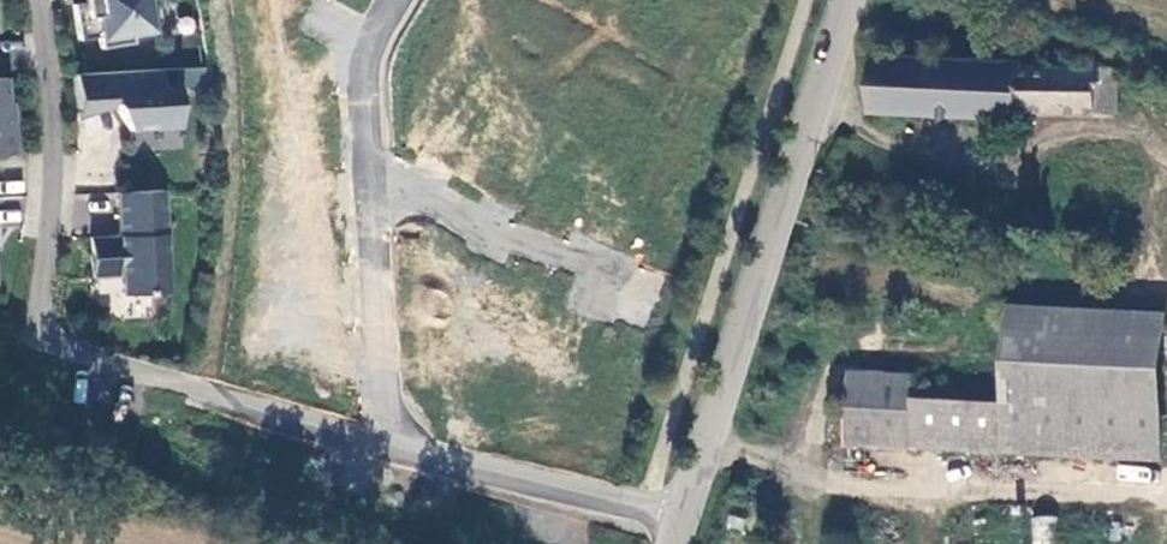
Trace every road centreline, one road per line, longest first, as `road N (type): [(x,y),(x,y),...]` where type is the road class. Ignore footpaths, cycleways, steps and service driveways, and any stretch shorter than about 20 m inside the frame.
road 1 (residential): [(39,0),(53,112),(39,304),(47,339),(182,386),(388,440)]
road 2 (unclassified): [(847,0),(683,515)]
road 3 (track): [(1166,156),(1123,130),(1075,130),(1006,158),(958,163),(811,112)]
road 4 (residential): [(388,440),(683,515)]
road 5 (residential): [(372,191),(424,194),(503,236),(590,265),(626,289)]
road 6 (residential): [(372,191),(388,440)]
road 7 (residential): [(399,0),(363,61),(372,191)]

